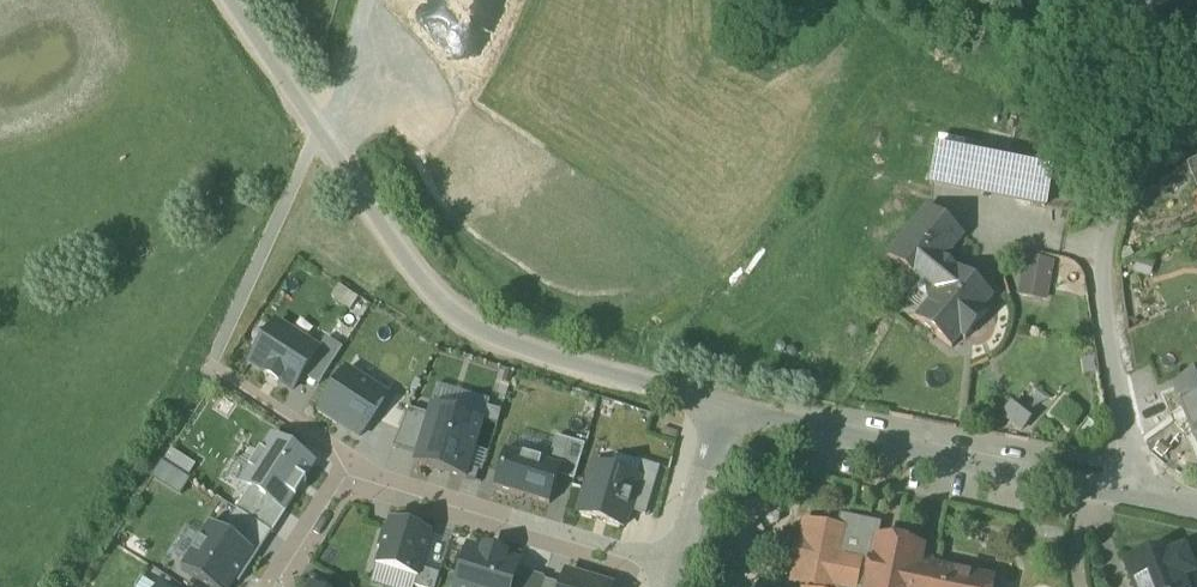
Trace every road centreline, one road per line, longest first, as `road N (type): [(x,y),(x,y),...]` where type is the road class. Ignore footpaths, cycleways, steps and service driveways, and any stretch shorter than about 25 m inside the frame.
road 1 (residential): [(730,415),(495,337),(443,303),(228,0)]
road 2 (residential): [(1196,89),(1127,187),(1105,245),(1104,302),(1139,492)]
road 3 (residential): [(1089,482),(730,415)]
road 4 (residential): [(346,473),(678,570)]
road 5 (unclassified): [(678,570),(730,415)]
road 6 (residential): [(276,586),(346,473)]

